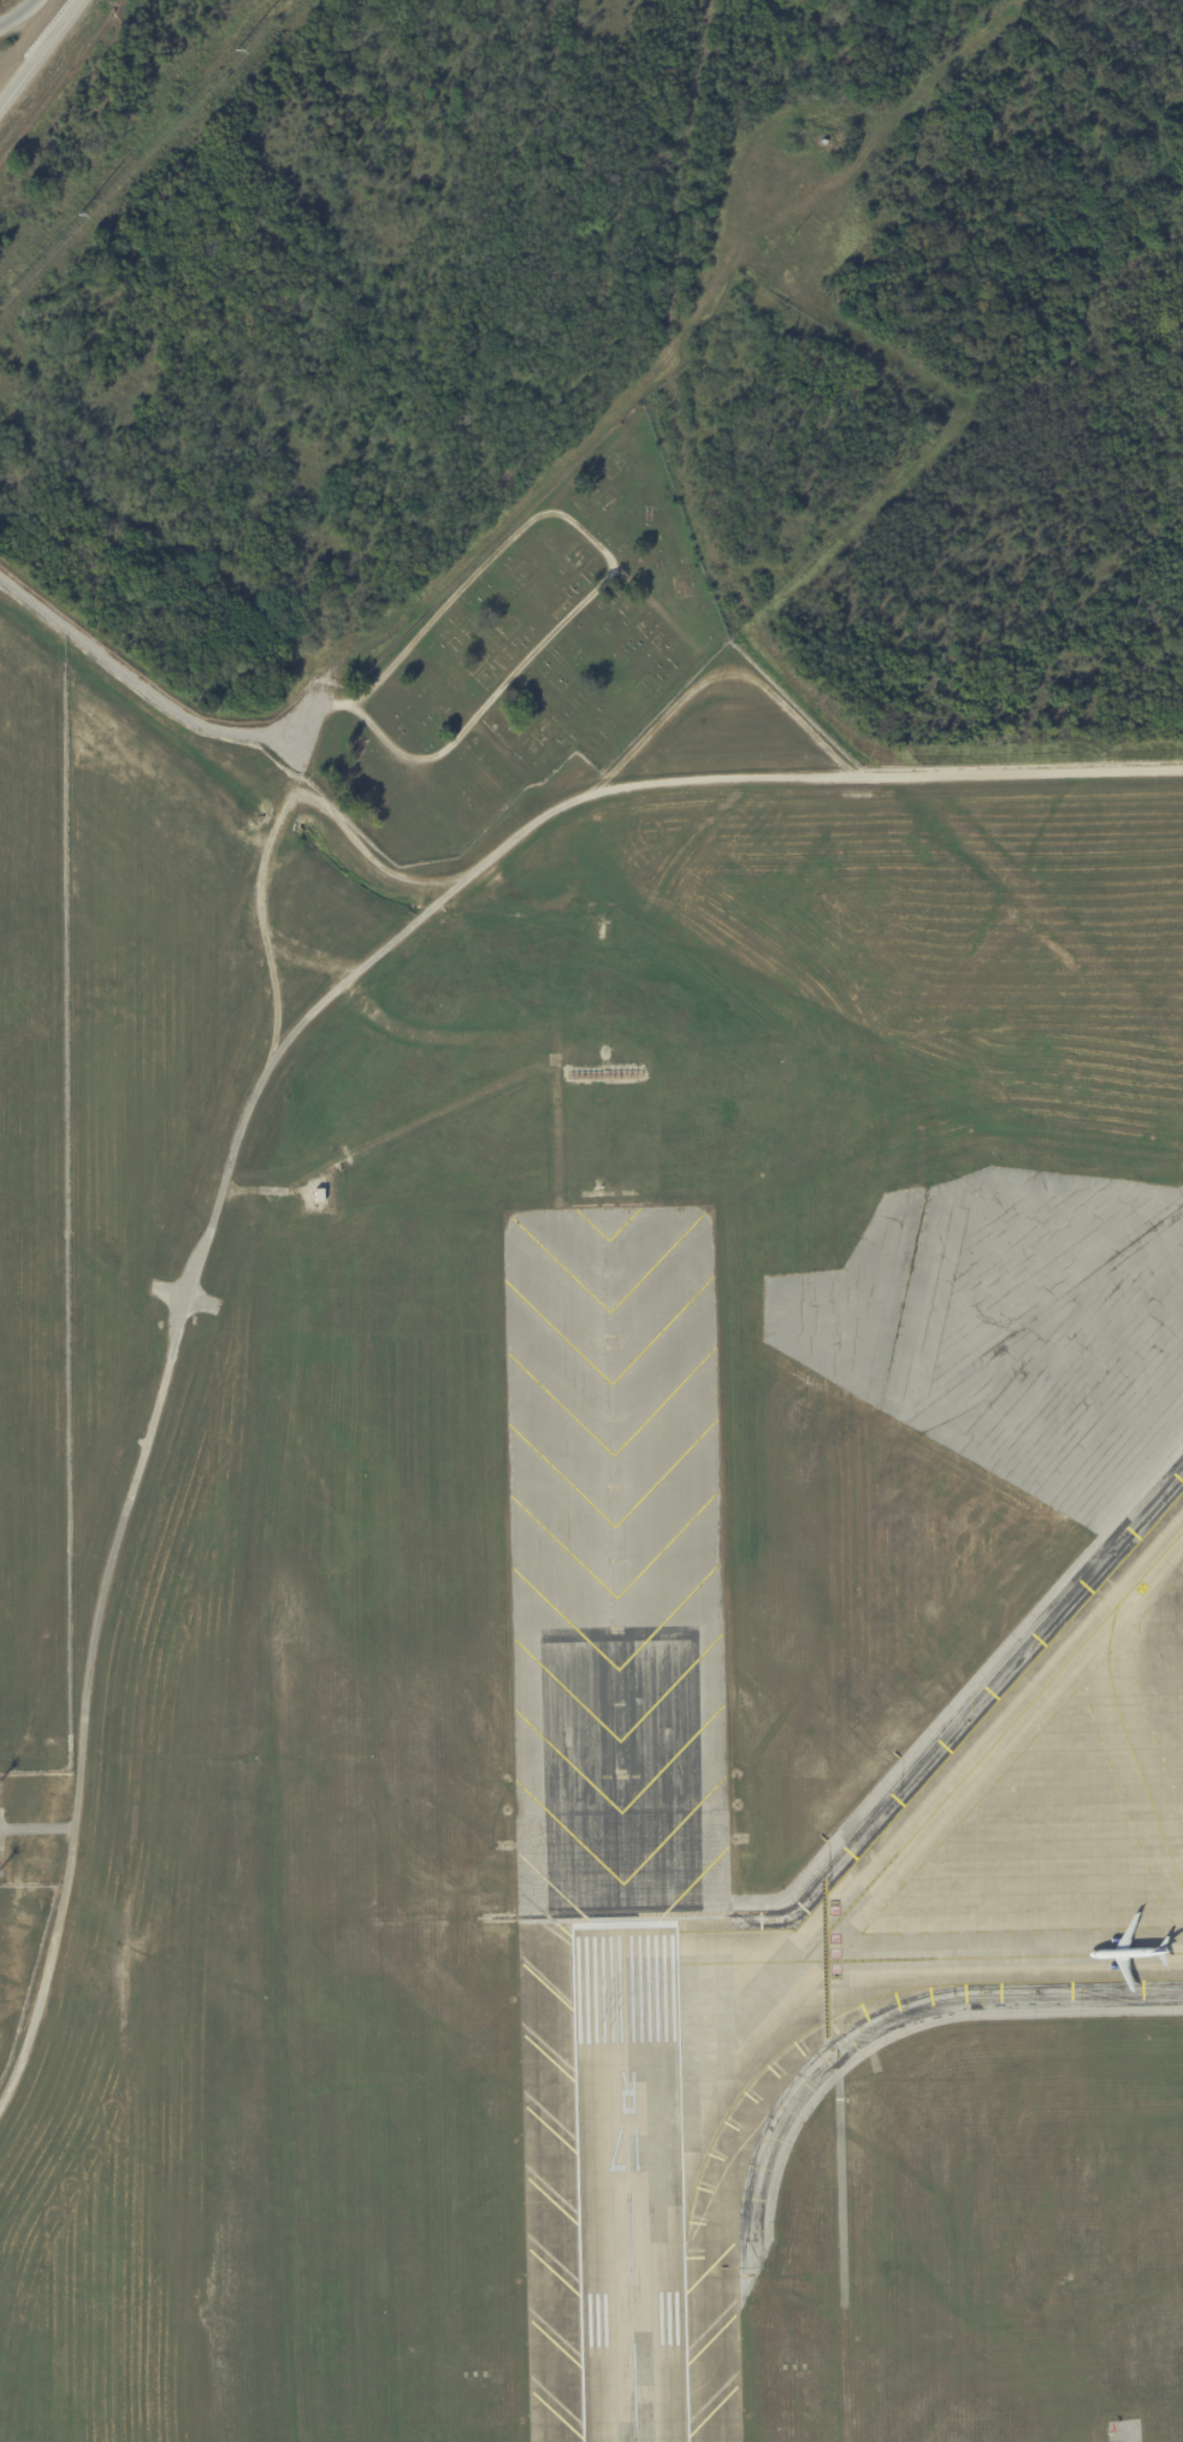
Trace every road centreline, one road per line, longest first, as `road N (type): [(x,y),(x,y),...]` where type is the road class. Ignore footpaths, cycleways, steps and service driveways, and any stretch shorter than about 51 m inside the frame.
road 1 (residential): [(267,737),(196,724),(0,574)]
road 2 (motorway): [(0,100),(76,0)]

